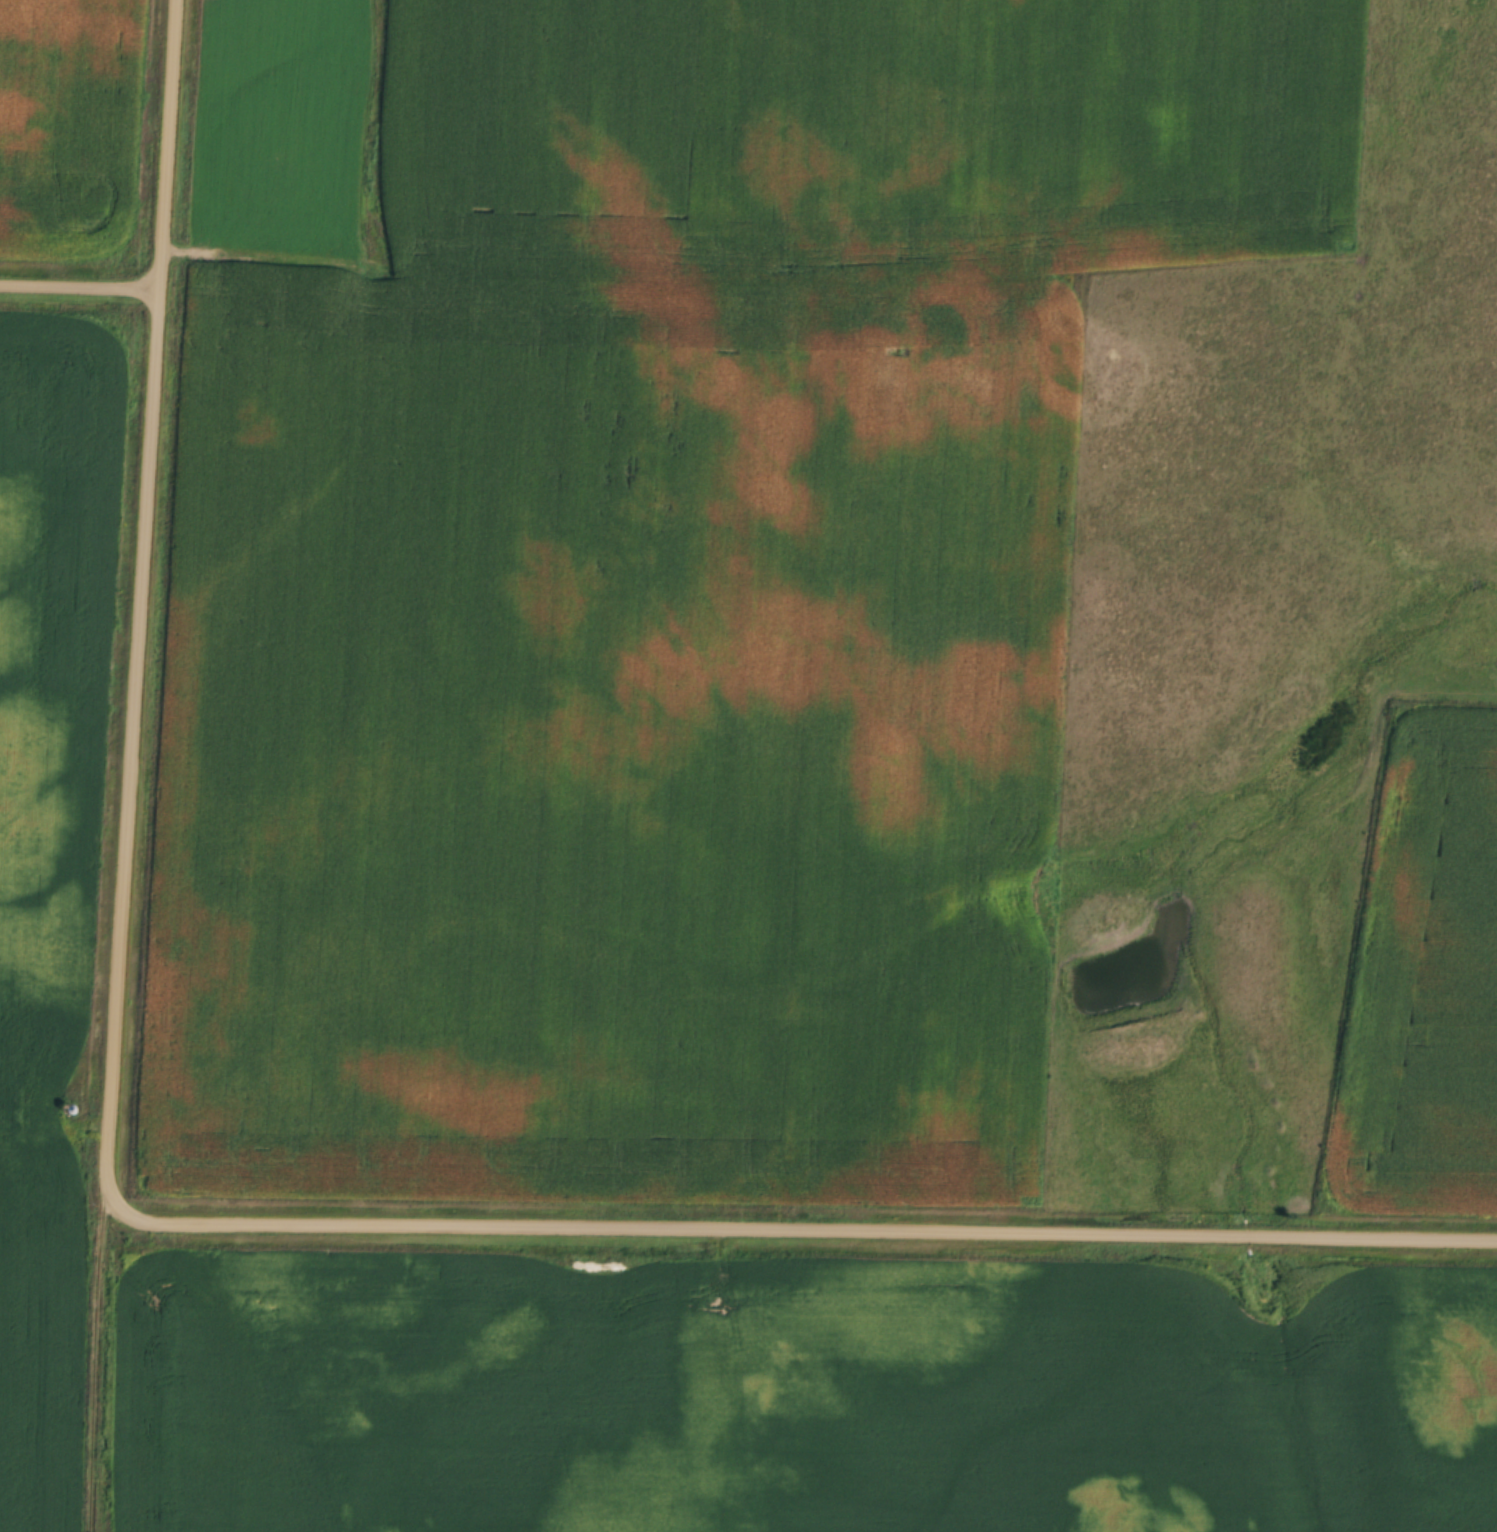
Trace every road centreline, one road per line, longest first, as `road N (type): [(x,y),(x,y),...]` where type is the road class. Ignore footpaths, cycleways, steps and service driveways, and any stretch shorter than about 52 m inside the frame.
road 1 (residential): [(135,1223),(1496,1246)]
road 2 (residential): [(135,1223),(118,1210),(107,1176),(179,0)]
road 3 (residential): [(162,291),(0,288)]

